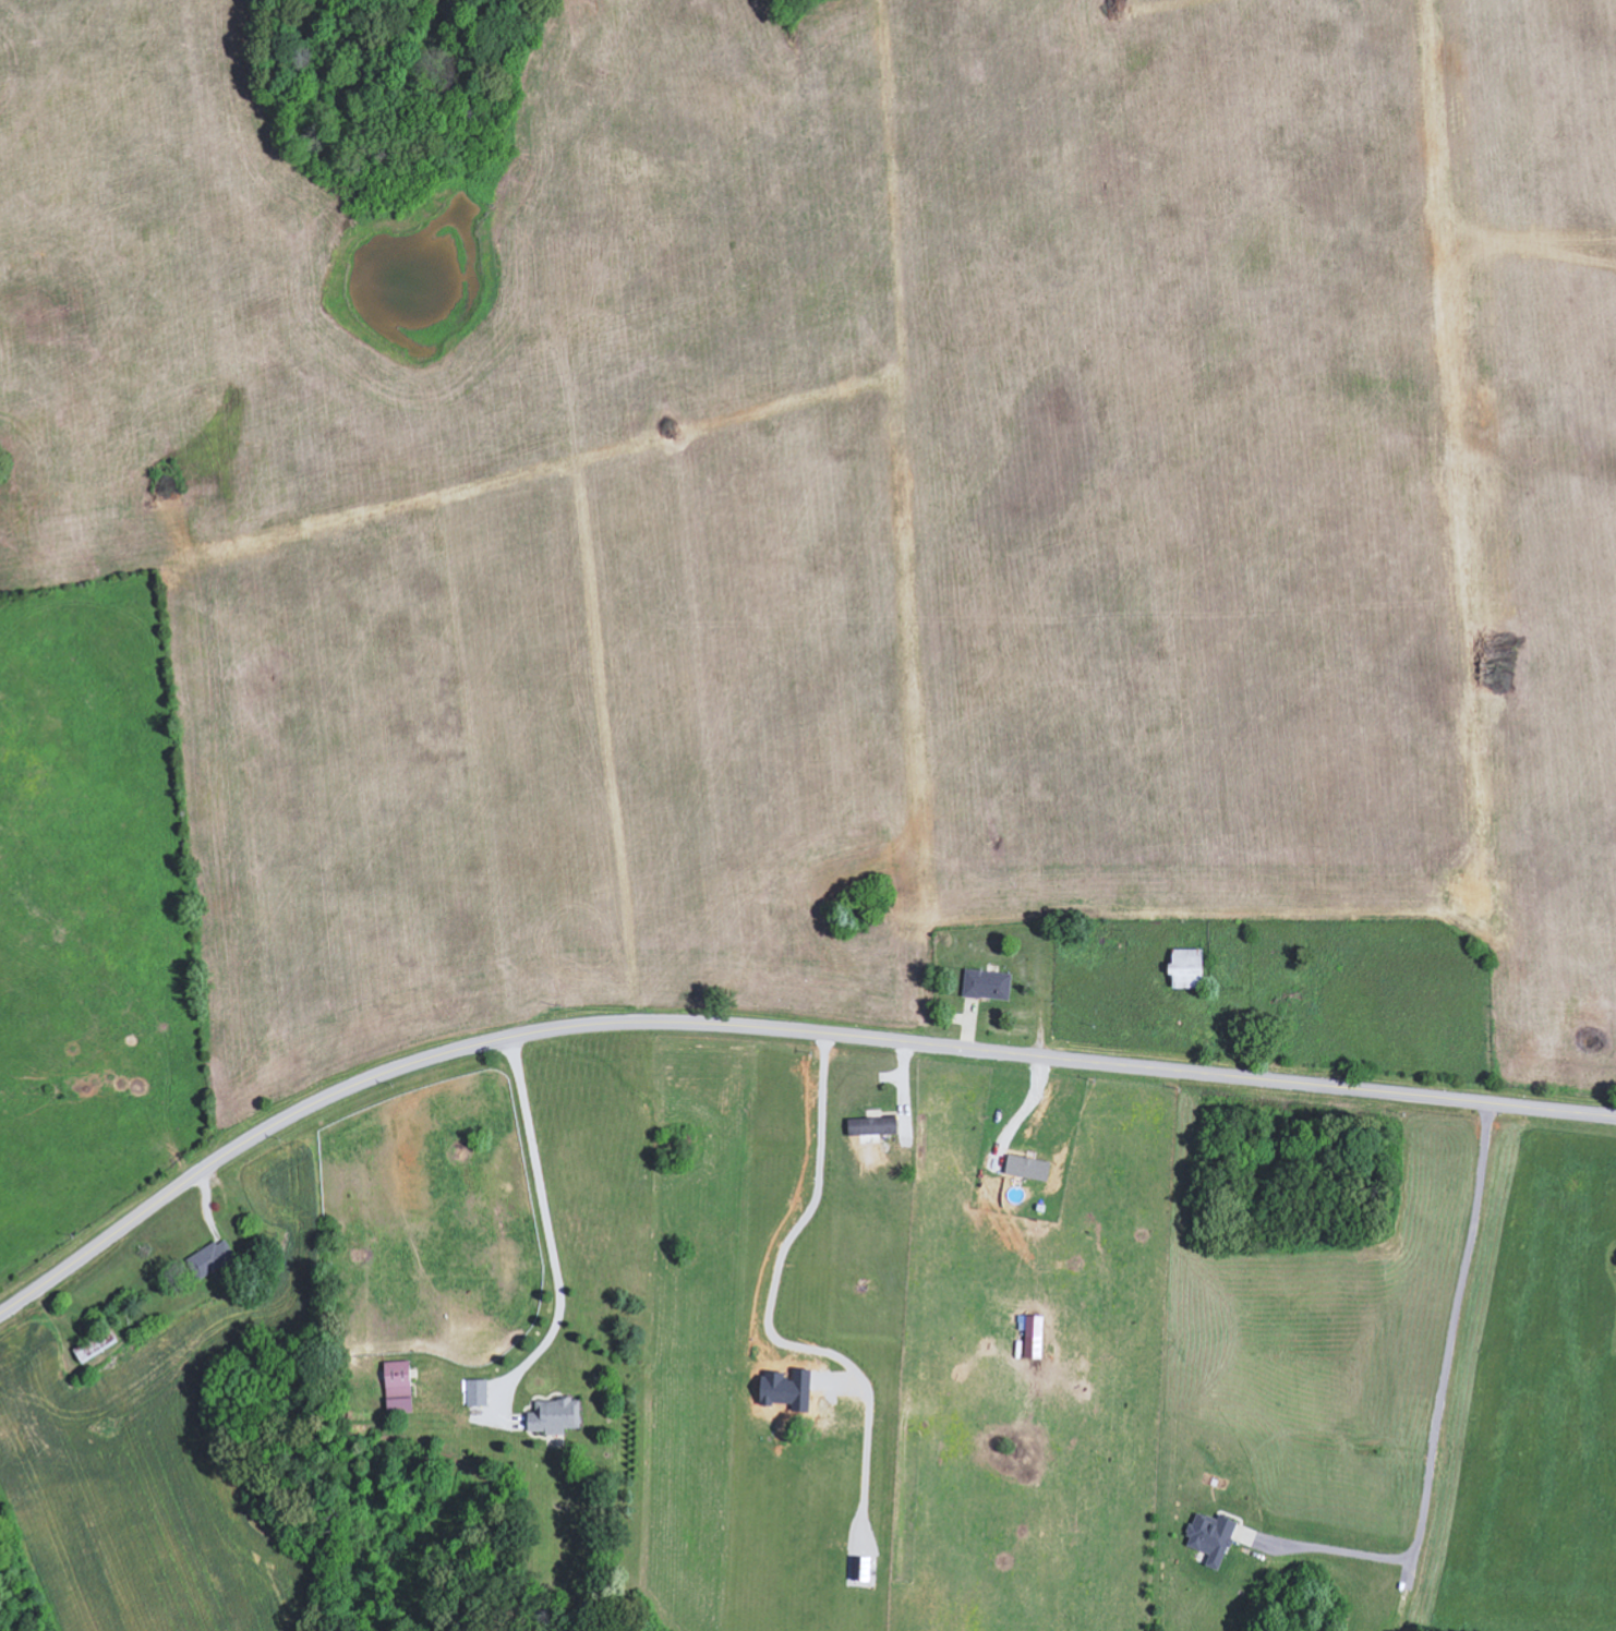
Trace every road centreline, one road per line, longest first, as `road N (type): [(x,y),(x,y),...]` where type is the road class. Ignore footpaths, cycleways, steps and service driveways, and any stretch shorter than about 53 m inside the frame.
road 1 (secondary): [(0,1317),(315,1107),(433,1060),(560,1030),(650,1025),(804,1034),(1615,1119)]

